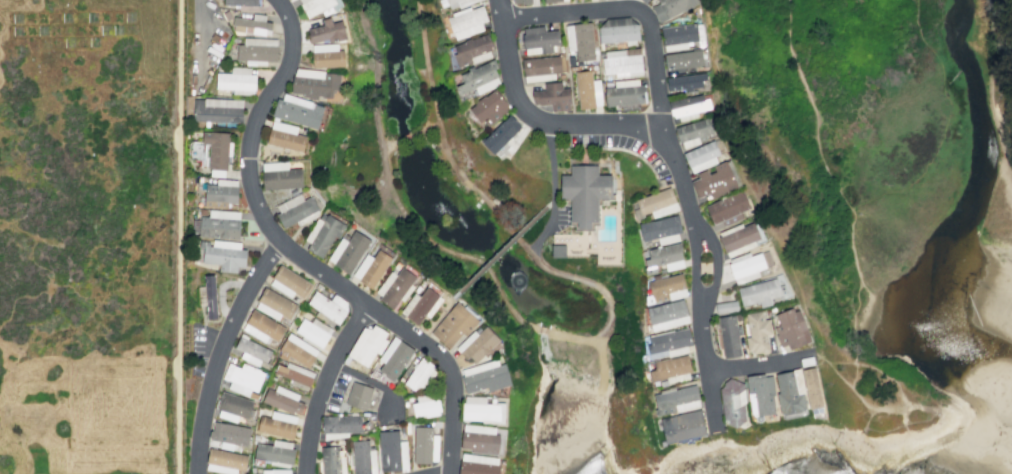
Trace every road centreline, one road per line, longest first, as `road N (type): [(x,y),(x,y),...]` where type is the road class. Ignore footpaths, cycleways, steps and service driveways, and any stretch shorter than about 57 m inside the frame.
road 1 (residential): [(496,0),(514,97),(525,112),(548,126),(664,131),(696,228)]
road 2 (residential): [(454,473),(456,392),(442,357),(282,242)]
road 3 (residential): [(501,20),(637,9),(649,22),(664,131)]
road 4 (residential): [(278,0),(292,50),(252,124),(247,157),(253,198),(282,242)]
road 5 (residential): [(282,242),(244,300),(218,362),(204,473)]
road 6 (residential): [(308,473),(317,403),(370,307)]

